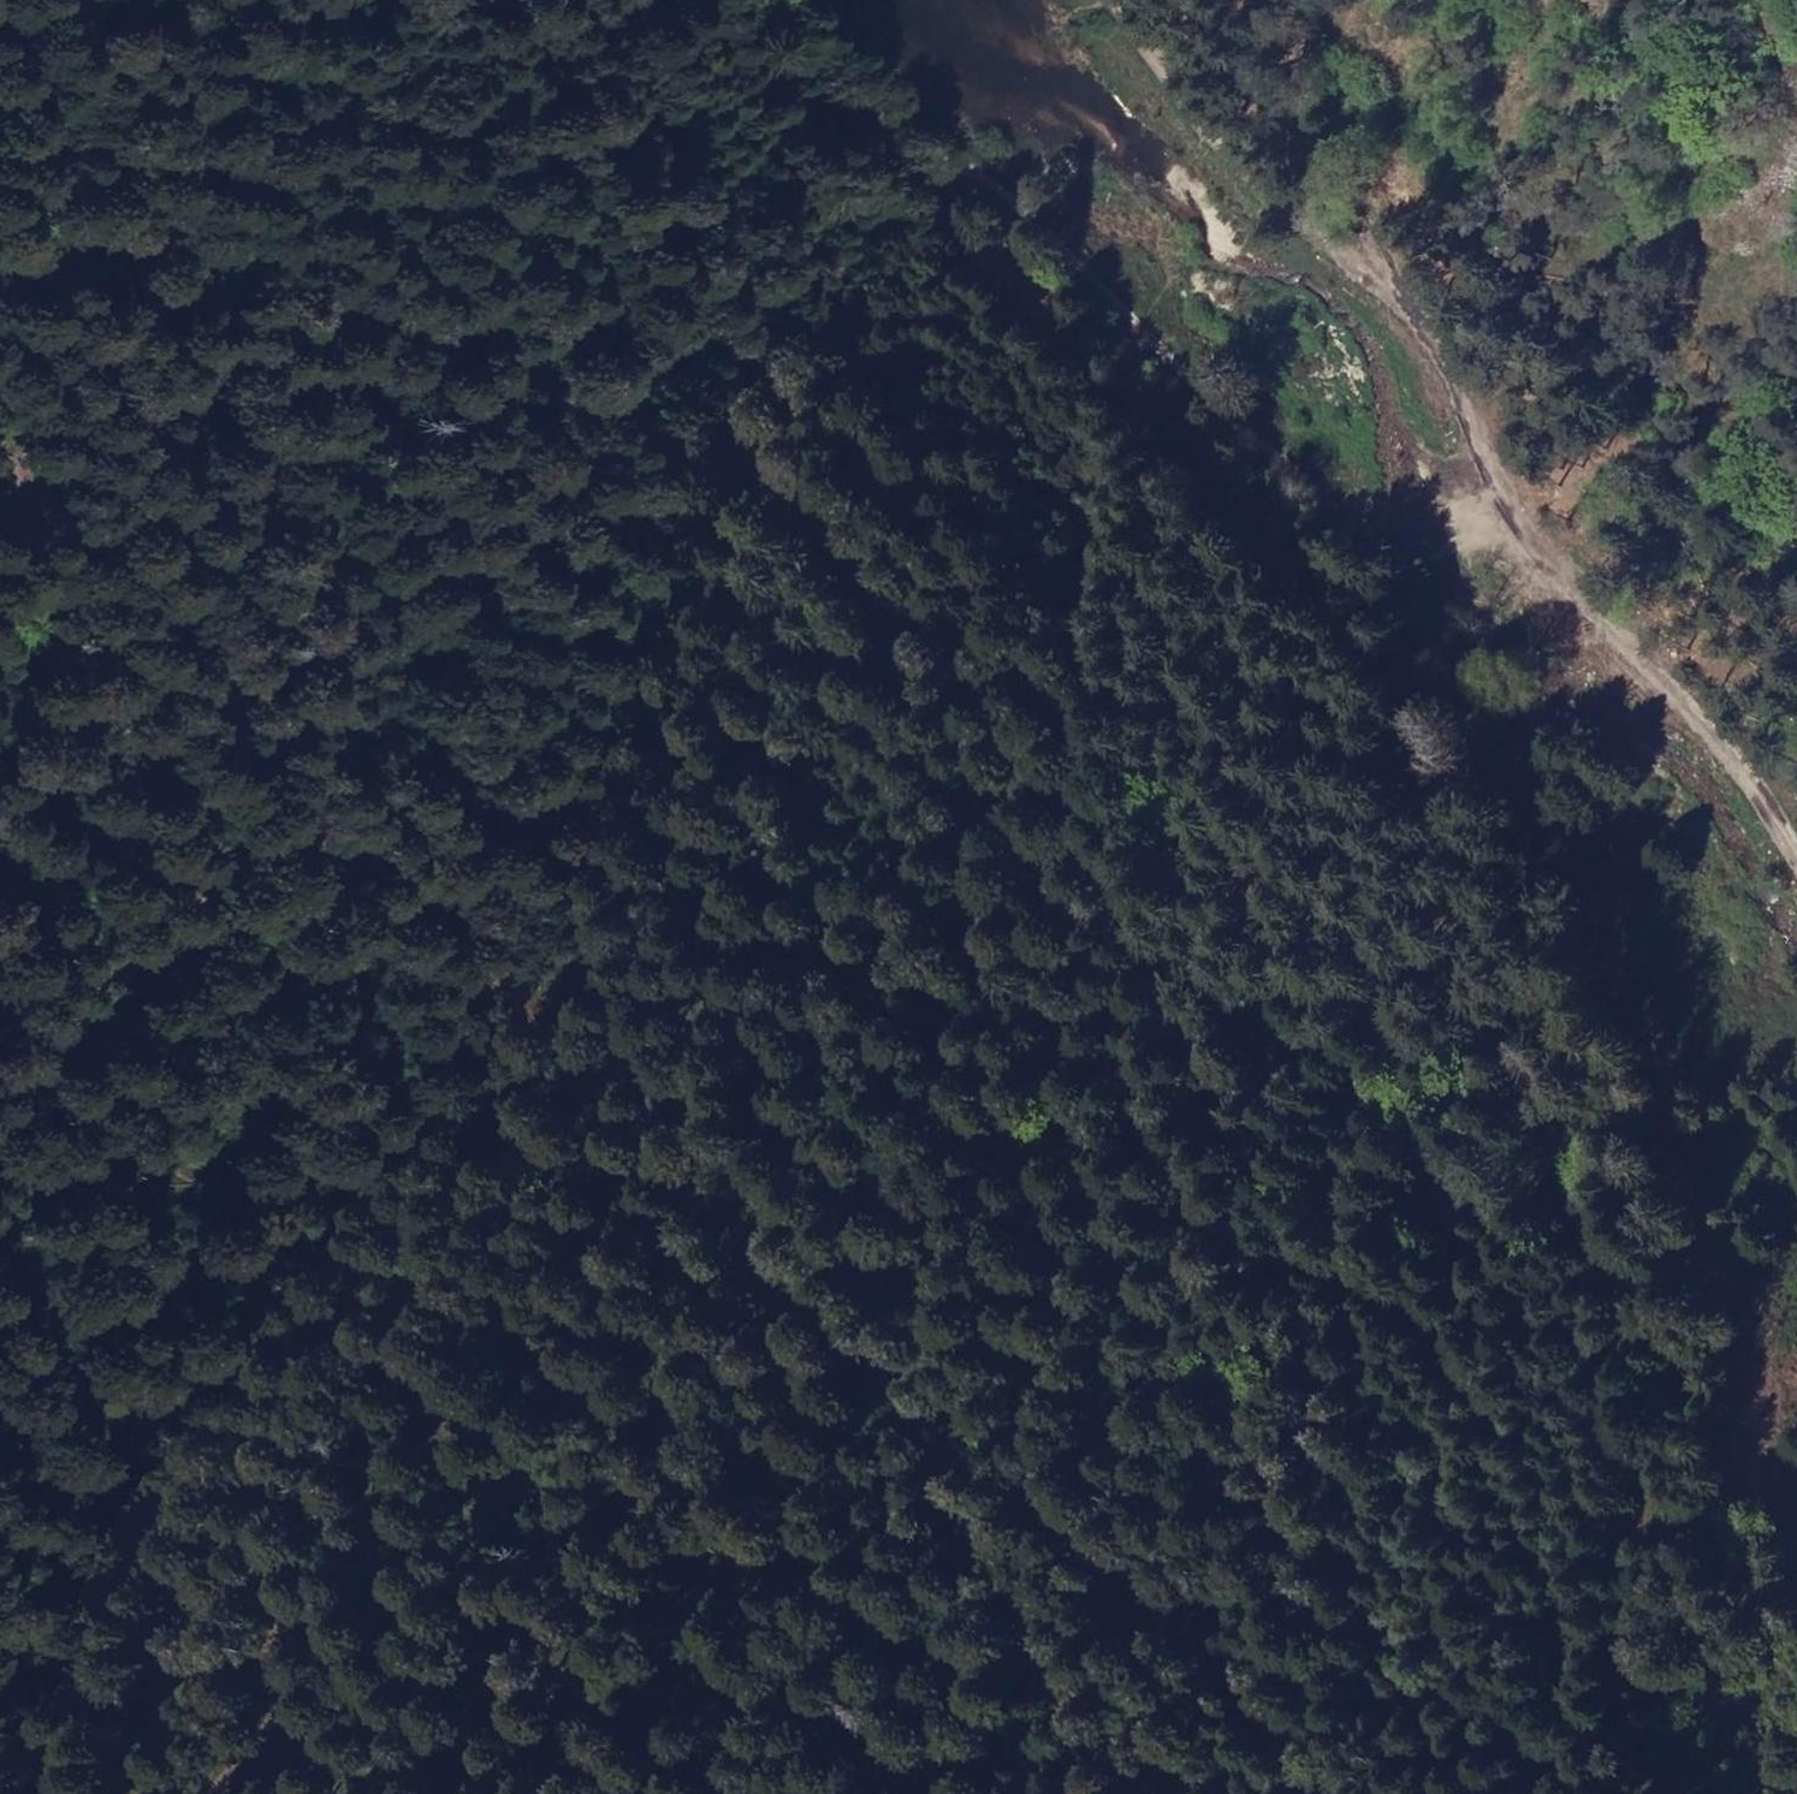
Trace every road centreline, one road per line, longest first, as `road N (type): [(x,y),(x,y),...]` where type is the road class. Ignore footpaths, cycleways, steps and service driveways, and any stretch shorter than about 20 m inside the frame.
road 1 (track): [(0,482),(17,471),(87,550),(214,664),(315,767),(447,925),(916,1394),(999,1516),(1079,1714),(1099,1793)]
road 2 (track): [(249,1793),(277,1770),(336,1463),(59,1047),(182,957),(315,767)]
road 3 (track): [(801,0),(1332,497),(1395,523),(1484,510)]
road 4 (track): [(63,523),(59,1047),(0,1100)]
road 5 (track): [(1484,510),(1691,690),(1796,848)]
road 6 (track): [(1308,1793),(999,1516)]
road 7 (track): [(1274,0),(1316,234)]

